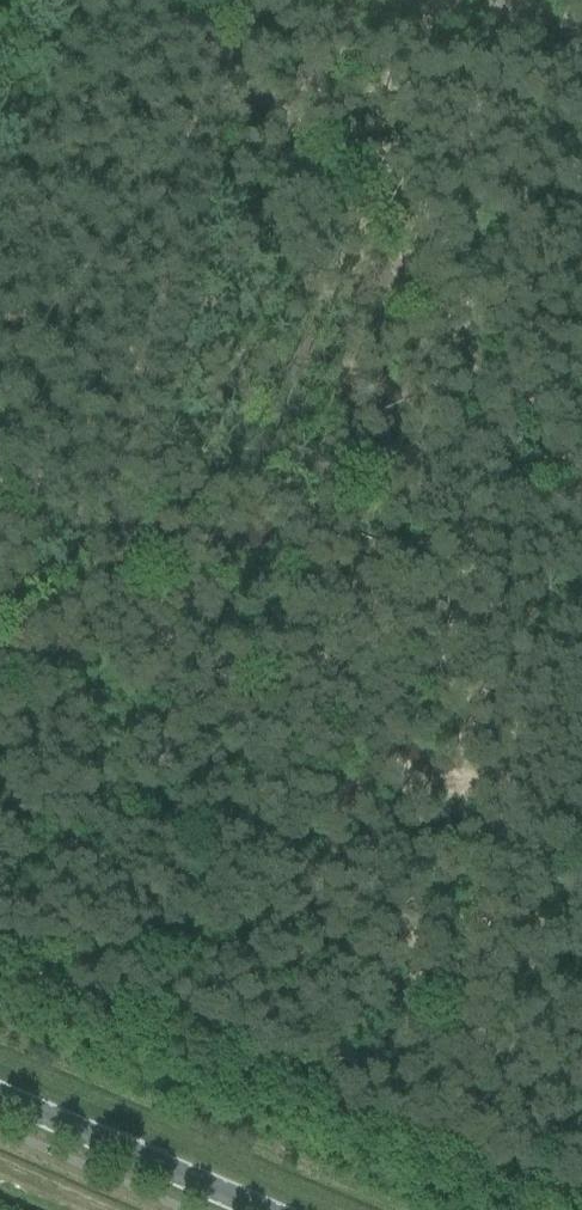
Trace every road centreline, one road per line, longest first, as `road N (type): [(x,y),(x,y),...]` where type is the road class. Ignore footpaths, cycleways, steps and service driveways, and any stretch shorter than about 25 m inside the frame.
road 1 (tertiary): [(0,1097),(261,1209)]

